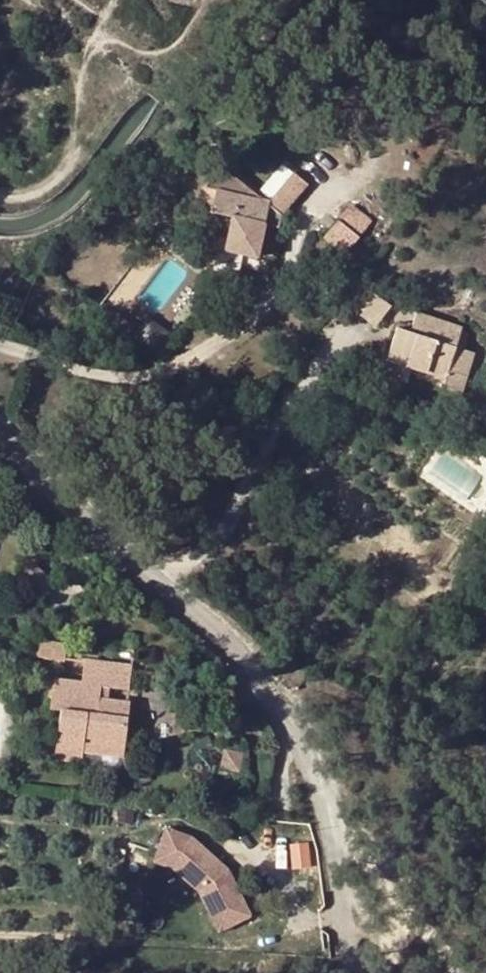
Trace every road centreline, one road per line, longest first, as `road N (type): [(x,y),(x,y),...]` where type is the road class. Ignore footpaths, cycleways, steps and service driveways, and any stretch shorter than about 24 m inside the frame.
road 1 (unclassified): [(0,439),(220,635),(282,709),(332,836),(349,972)]

